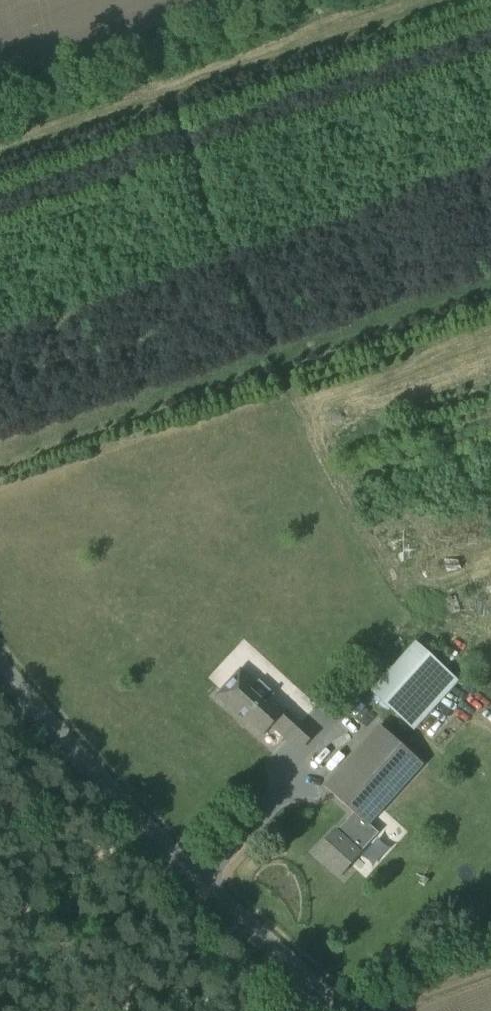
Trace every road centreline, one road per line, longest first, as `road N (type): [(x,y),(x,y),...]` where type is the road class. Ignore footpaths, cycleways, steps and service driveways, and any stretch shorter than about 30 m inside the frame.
road 1 (unclassified): [(349,1010),(152,826),(0,658)]

